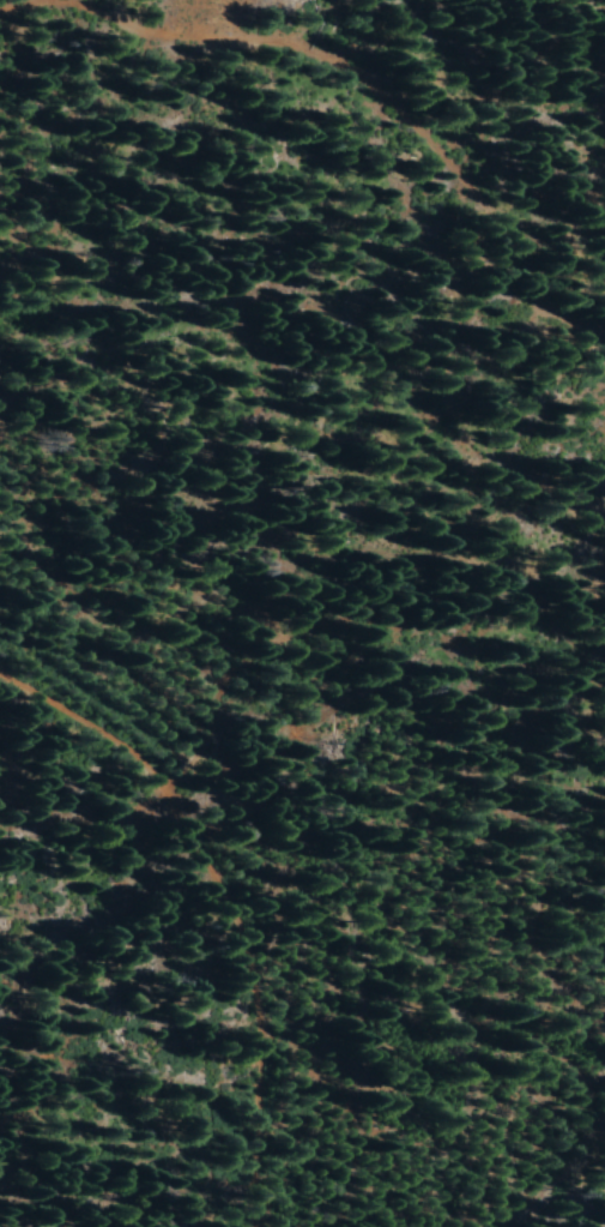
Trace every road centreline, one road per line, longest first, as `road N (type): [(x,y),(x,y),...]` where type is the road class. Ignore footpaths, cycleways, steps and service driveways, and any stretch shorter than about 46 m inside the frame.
road 1 (track): [(298,1226),(242,883),(201,802),(122,750),(0,716)]

